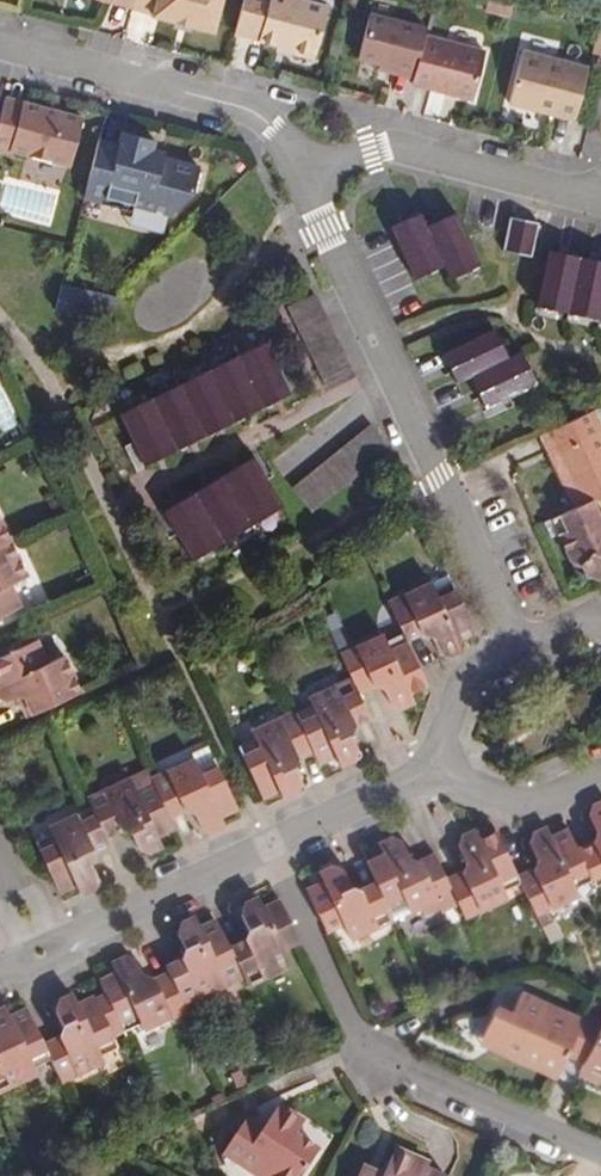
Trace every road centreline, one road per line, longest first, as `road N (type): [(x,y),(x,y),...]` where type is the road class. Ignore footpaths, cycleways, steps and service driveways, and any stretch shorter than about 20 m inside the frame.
road 1 (residential): [(521,651),(305,177)]
road 2 (residential): [(265,848),(367,1058),(600,1161)]
road 3 (residential): [(305,177),(249,115),(0,50)]
road 4 (residential): [(305,177),(371,153),(415,154),(600,204)]
road 5 (unclassified): [(43,951),(265,848)]
road 6 (unclassified): [(265,848),(435,769)]
road 7 (residential): [(435,769),(465,789),(519,805),(600,775)]
road 8 (residential): [(521,651),(457,685),(435,736),(435,769)]

